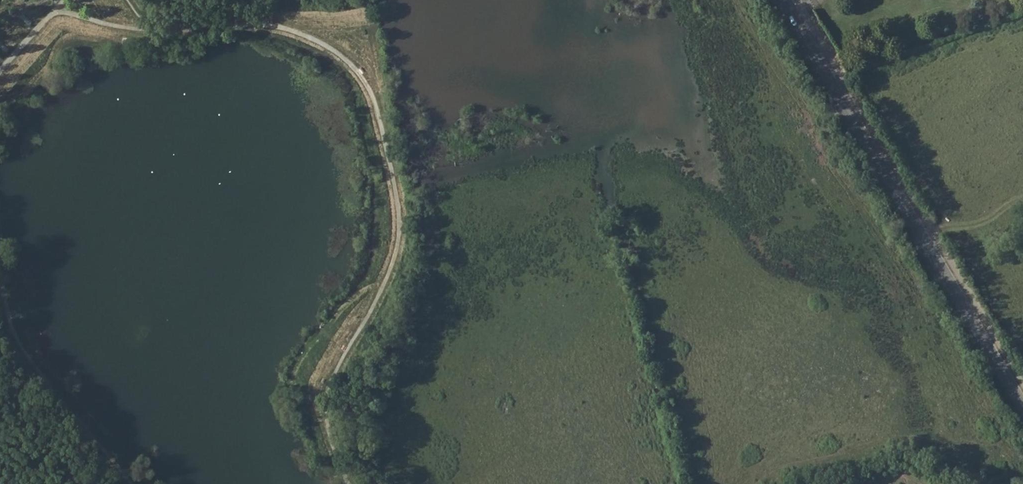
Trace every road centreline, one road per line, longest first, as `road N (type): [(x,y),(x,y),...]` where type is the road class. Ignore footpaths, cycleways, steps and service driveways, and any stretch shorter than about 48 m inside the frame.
road 1 (tertiary): [(786,0),(1022,404)]

